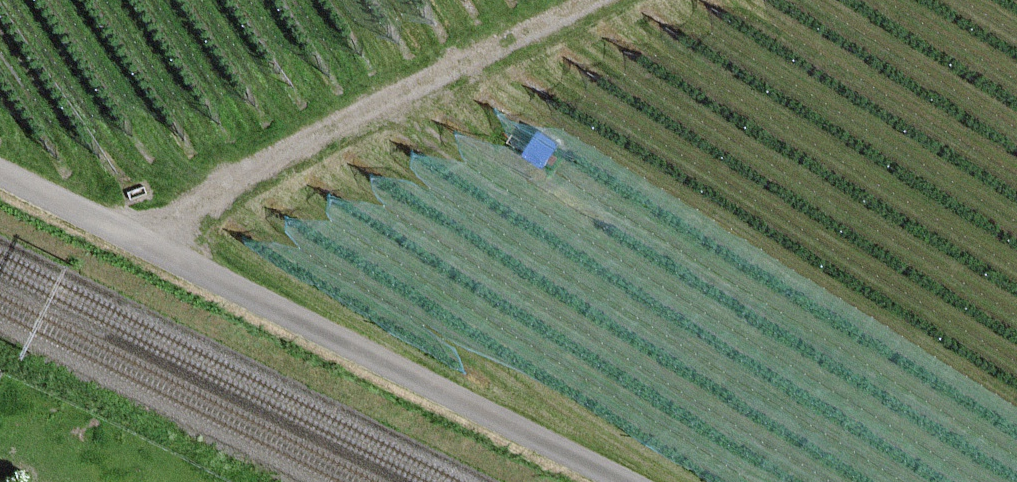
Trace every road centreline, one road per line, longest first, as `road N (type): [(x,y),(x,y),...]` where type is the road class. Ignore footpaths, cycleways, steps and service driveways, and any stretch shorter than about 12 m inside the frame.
road 1 (unclassified): [(0,172),(622,481)]
road 2 (track): [(154,248),(172,224),(630,0)]

